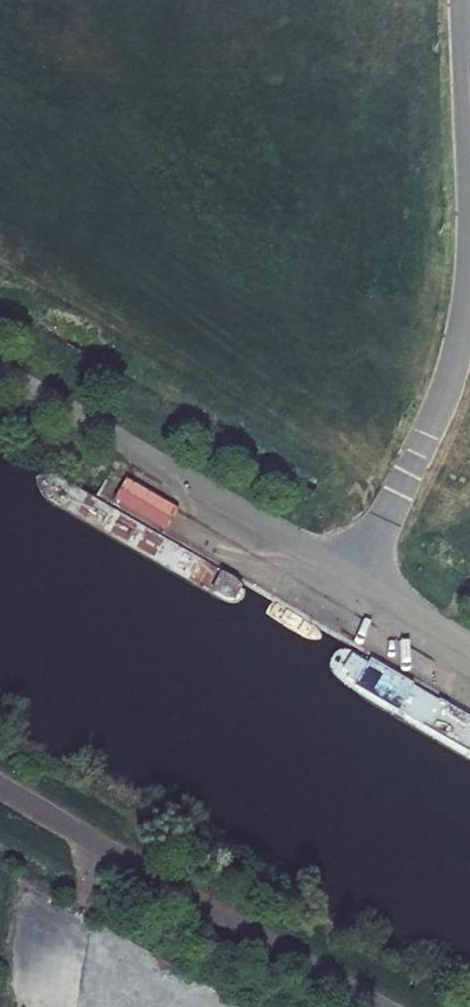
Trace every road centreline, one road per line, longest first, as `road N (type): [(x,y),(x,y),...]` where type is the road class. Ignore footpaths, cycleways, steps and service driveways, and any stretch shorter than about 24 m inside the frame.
road 1 (unclassified): [(0,369),(351,589)]
road 2 (unclassified): [(351,589),(446,392),(469,313)]
road 3 (unclassified): [(351,589),(469,651)]

